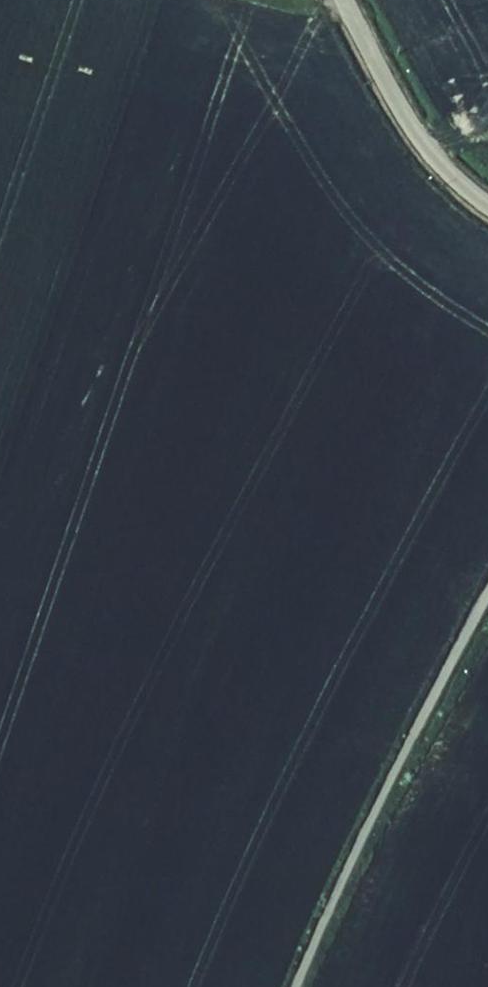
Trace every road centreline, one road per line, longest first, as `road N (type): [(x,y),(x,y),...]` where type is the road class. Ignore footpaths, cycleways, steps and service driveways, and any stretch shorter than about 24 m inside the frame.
road 1 (unclassified): [(345,0),(415,130),(487,206)]

